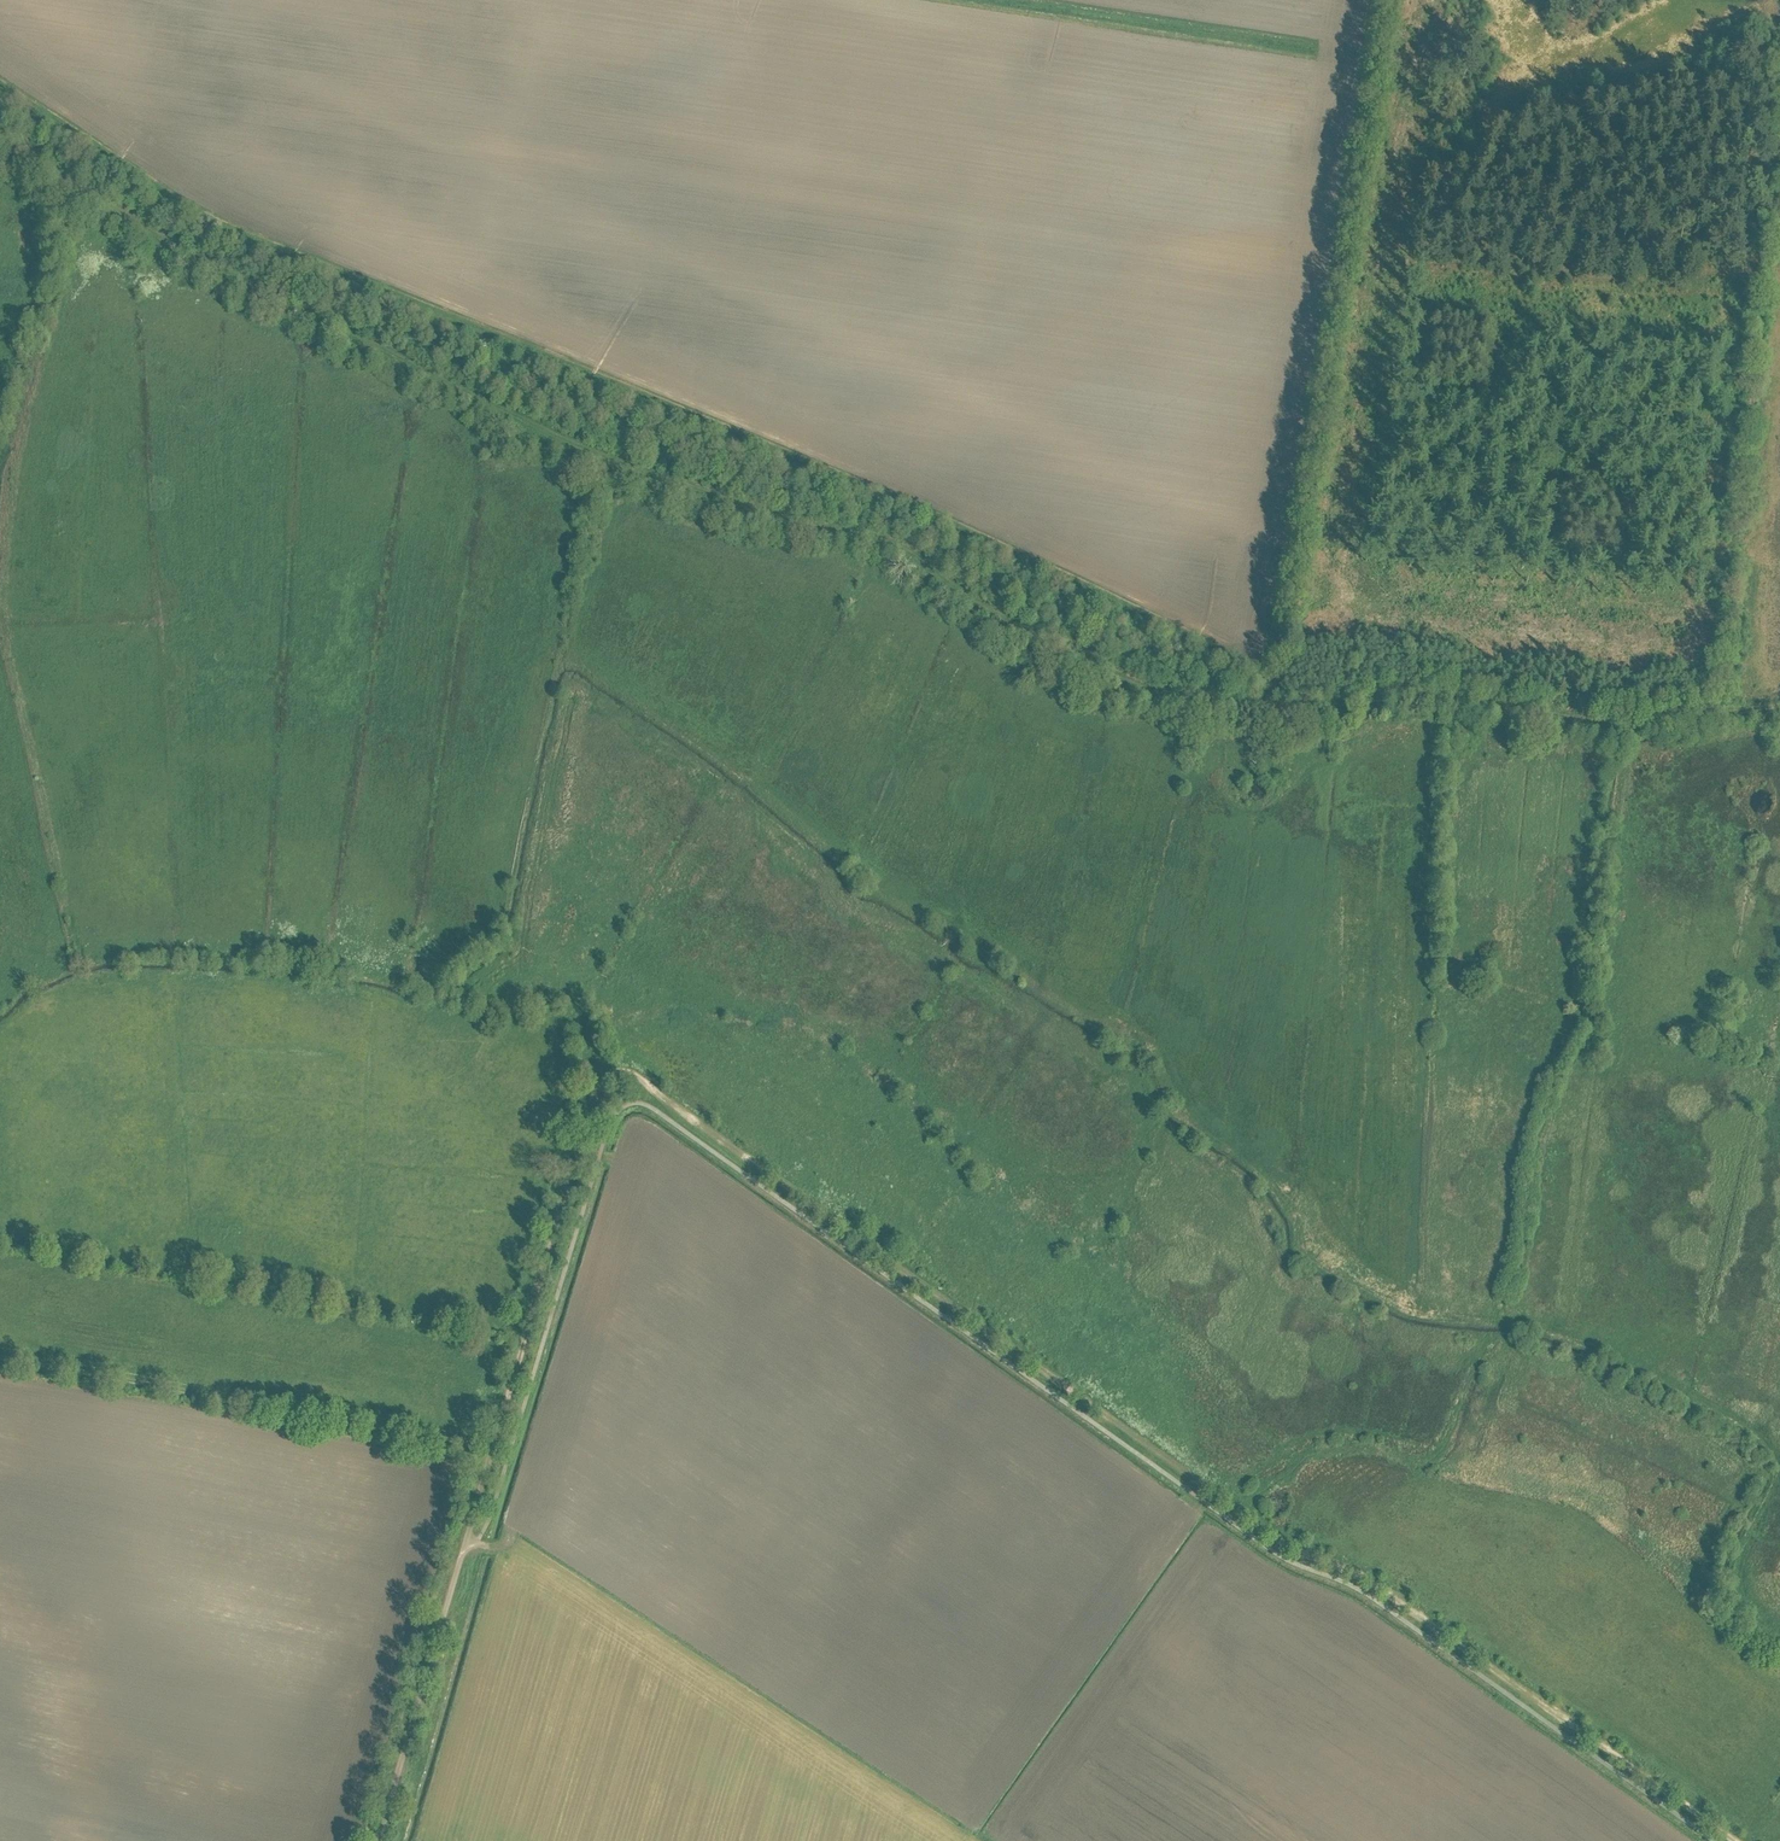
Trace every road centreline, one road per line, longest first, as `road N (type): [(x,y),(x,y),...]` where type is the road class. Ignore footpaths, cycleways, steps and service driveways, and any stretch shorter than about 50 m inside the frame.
road 1 (track): [(0,137),(164,249),(664,482),(882,550),(1058,654),(1140,690),(1288,718),(1405,696),(1620,724),(1779,705)]
road 2 (track): [(491,1448),(597,1086),(611,1074),(633,1075),(1292,1546),(1395,1598),(1736,1840)]
road 3 (track): [(1254,713),(1365,0)]
road 4 (unclassified): [(378,1840),(466,1542)]

